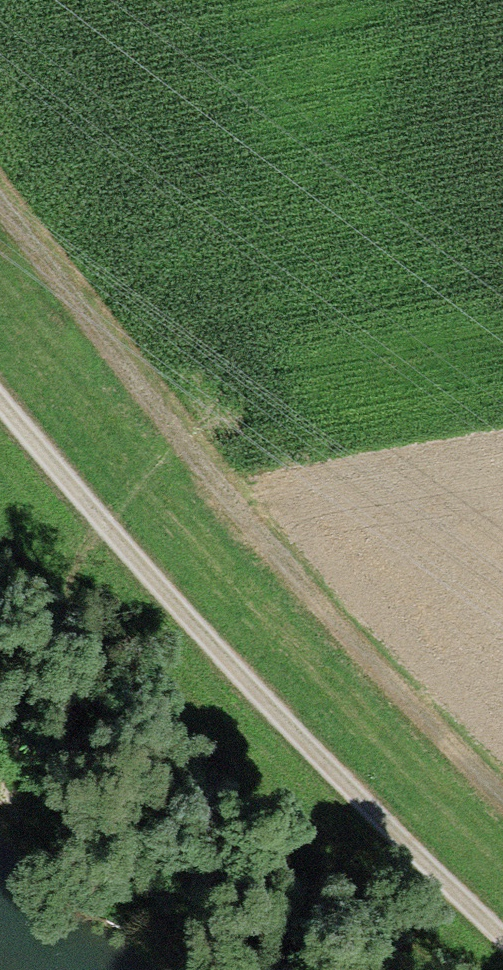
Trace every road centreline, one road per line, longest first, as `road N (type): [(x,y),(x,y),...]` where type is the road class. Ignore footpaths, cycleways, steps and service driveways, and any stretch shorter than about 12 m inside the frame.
road 1 (track): [(0,206),(217,499),(502,798)]
road 2 (track): [(502,958),(258,699),(0,392)]

